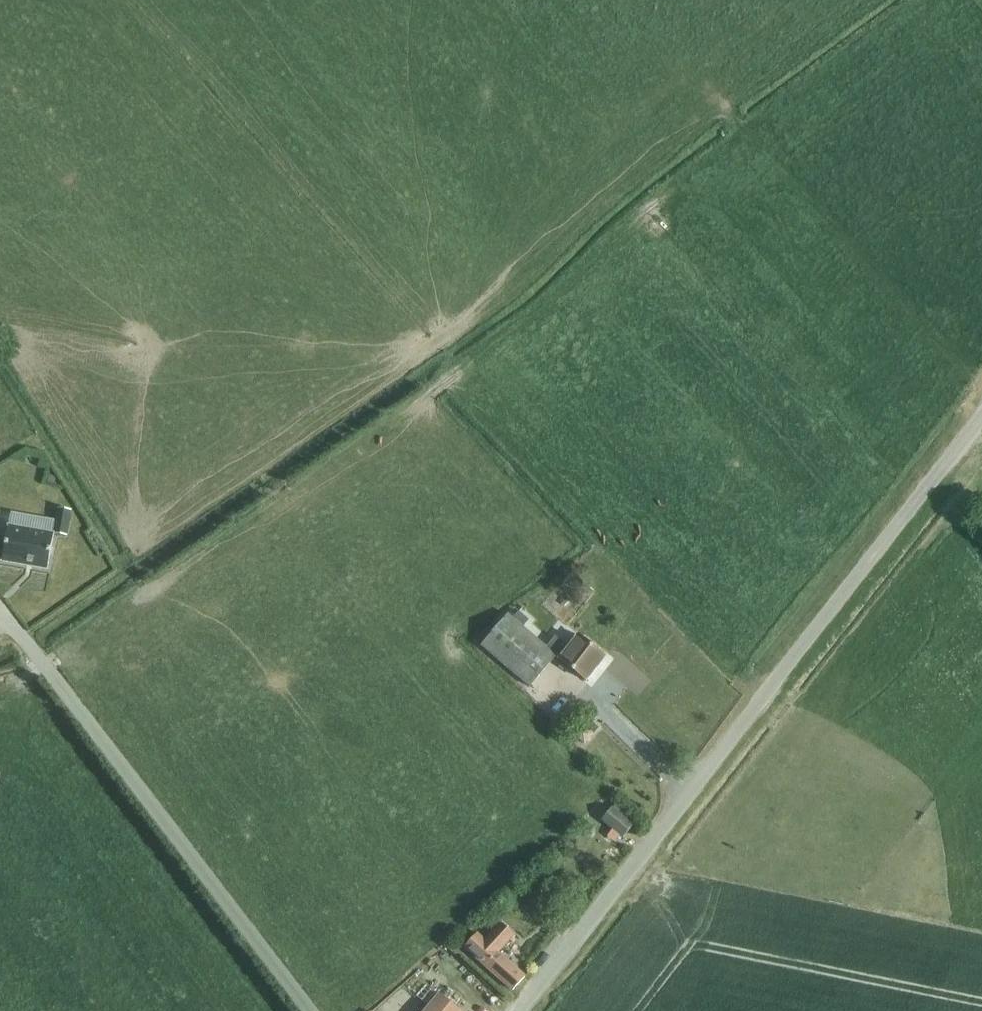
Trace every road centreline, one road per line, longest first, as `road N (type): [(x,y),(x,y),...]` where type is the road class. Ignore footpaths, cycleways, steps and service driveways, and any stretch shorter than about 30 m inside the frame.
road 1 (unclassified): [(517,1010),(981,419)]

